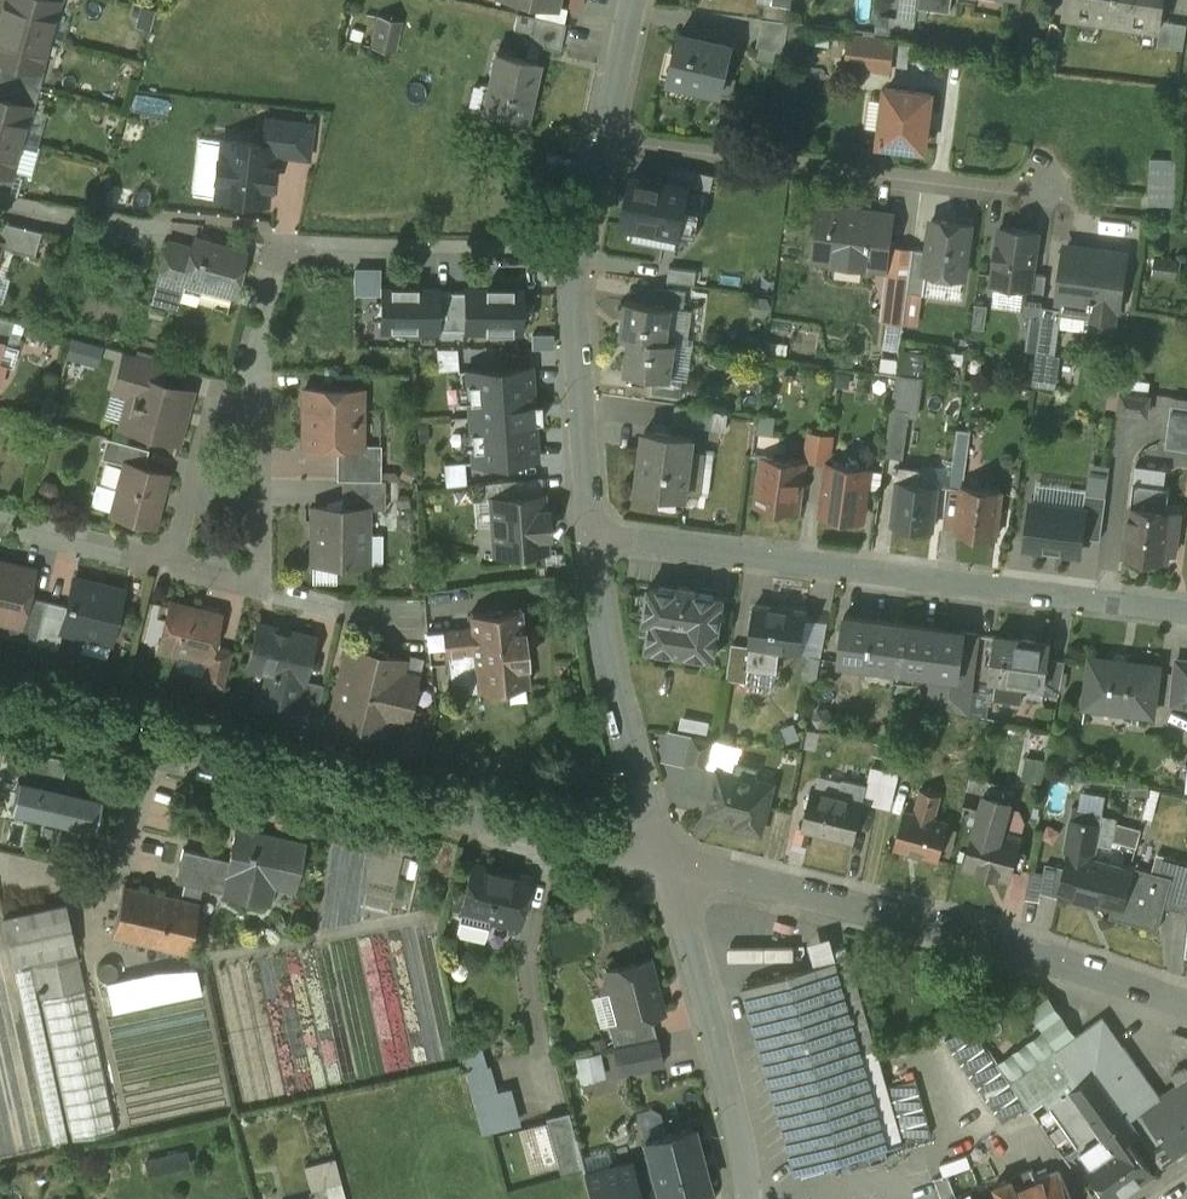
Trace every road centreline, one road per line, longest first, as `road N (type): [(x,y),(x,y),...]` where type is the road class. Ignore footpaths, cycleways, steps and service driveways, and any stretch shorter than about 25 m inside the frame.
road 1 (residential): [(661,858),(0,703)]
road 2 (residential): [(1186,615),(590,531)]
road 3 (residential): [(1186,1004),(950,929),(661,858)]
road 4 (residential): [(259,414),(263,306),(288,239),(582,248)]
road 5 (residential): [(601,136),(1045,189)]
road 6 (residential): [(661,858),(734,1077),(748,1198)]
road 7 (residential): [(590,531),(607,688),(661,858)]
road 8 (residential): [(582,248),(577,364),(590,531)]
road 9 (residential): [(171,558),(216,408),(236,400),(259,414)]
road 10 (residential): [(0,516),(171,558)]
road 11 (residential): [(255,578),(259,414)]
road 12 (residential): [(632,0),(601,136)]
road 13 (residential): [(0,198),(125,222)]

